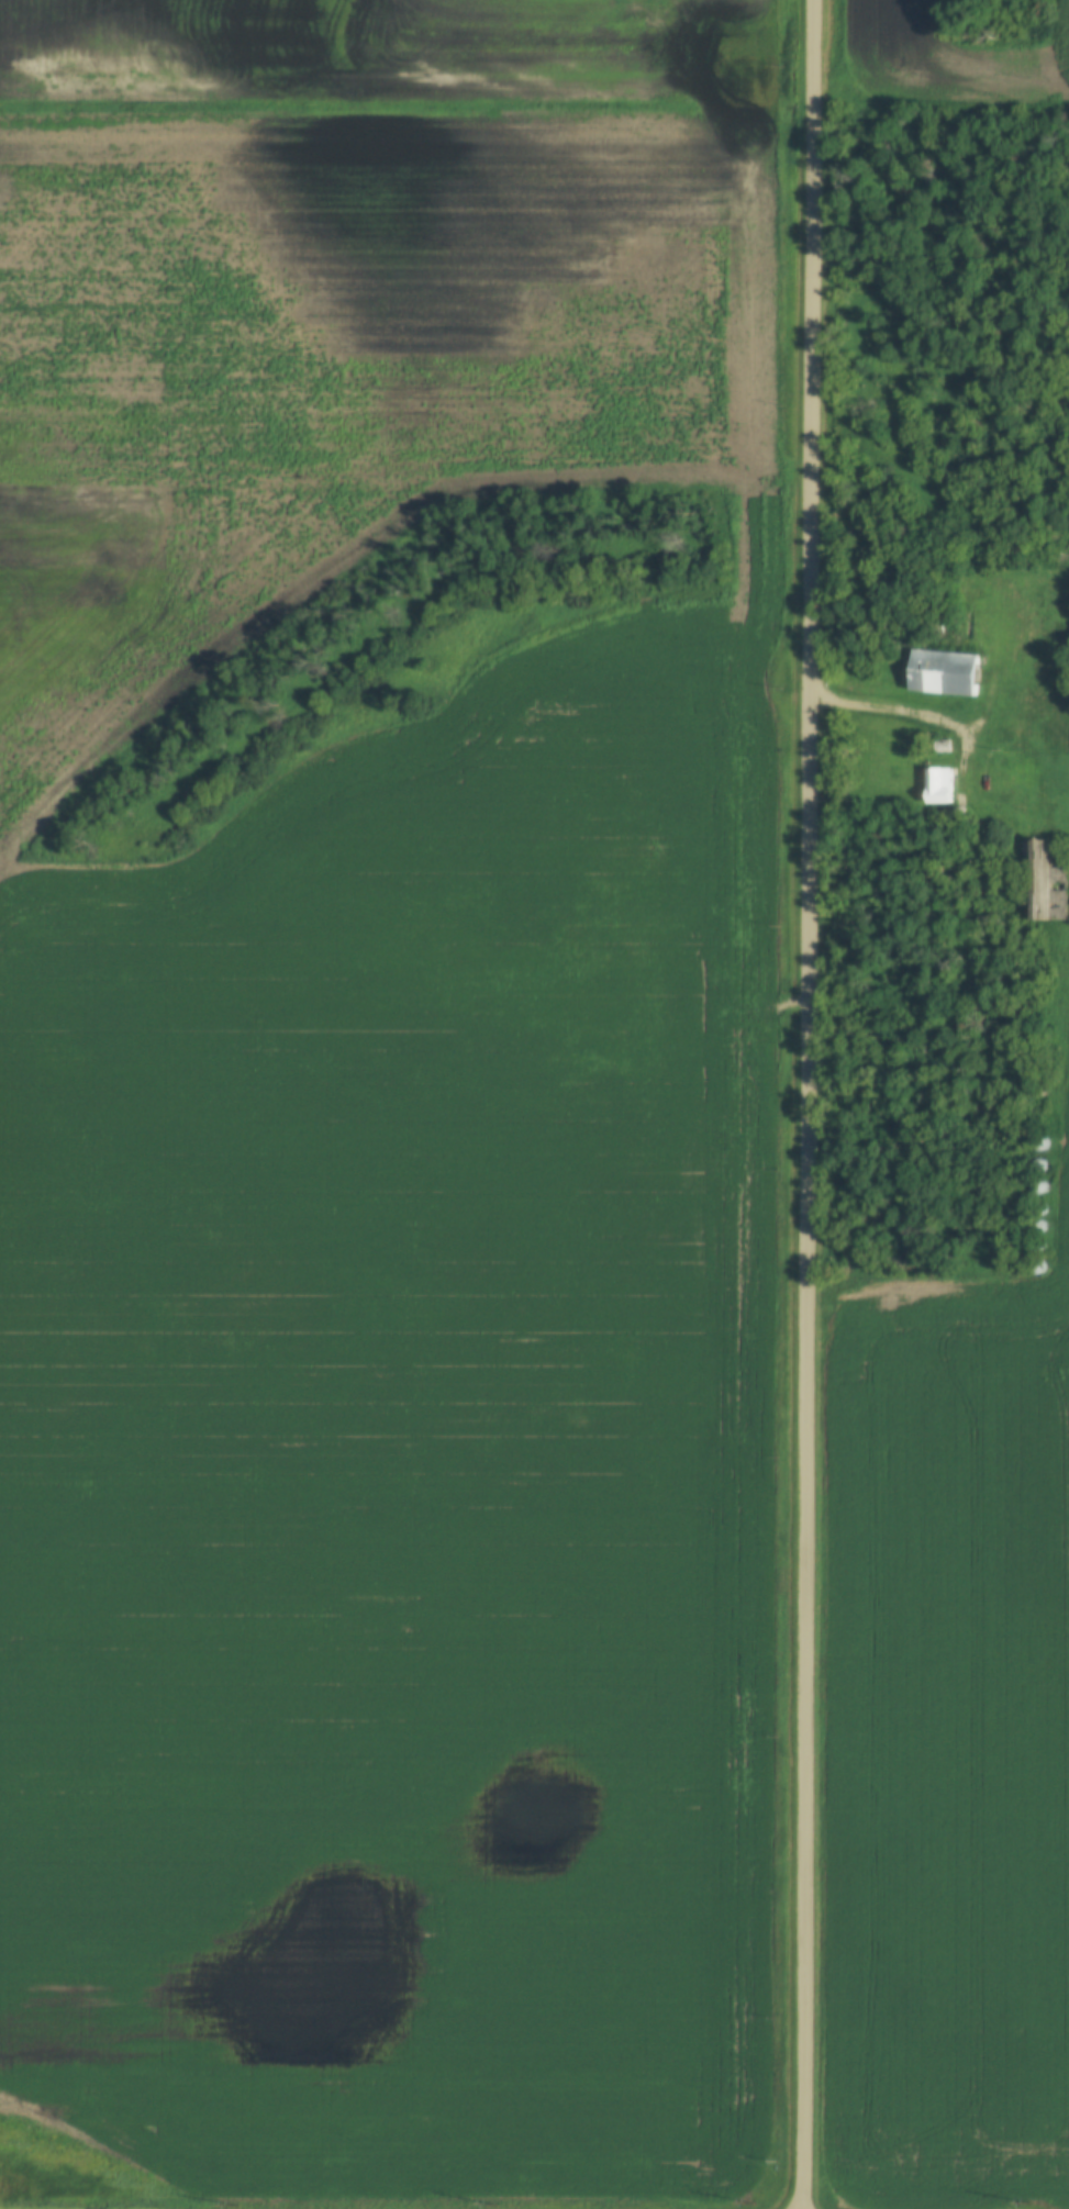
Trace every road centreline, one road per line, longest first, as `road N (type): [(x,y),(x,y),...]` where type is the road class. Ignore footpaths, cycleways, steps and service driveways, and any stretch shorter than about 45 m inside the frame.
road 1 (residential): [(808,2208),(806,700),(818,0)]
road 2 (track): [(690,124),(0,124)]
road 3 (track): [(817,90),(1068,95)]

